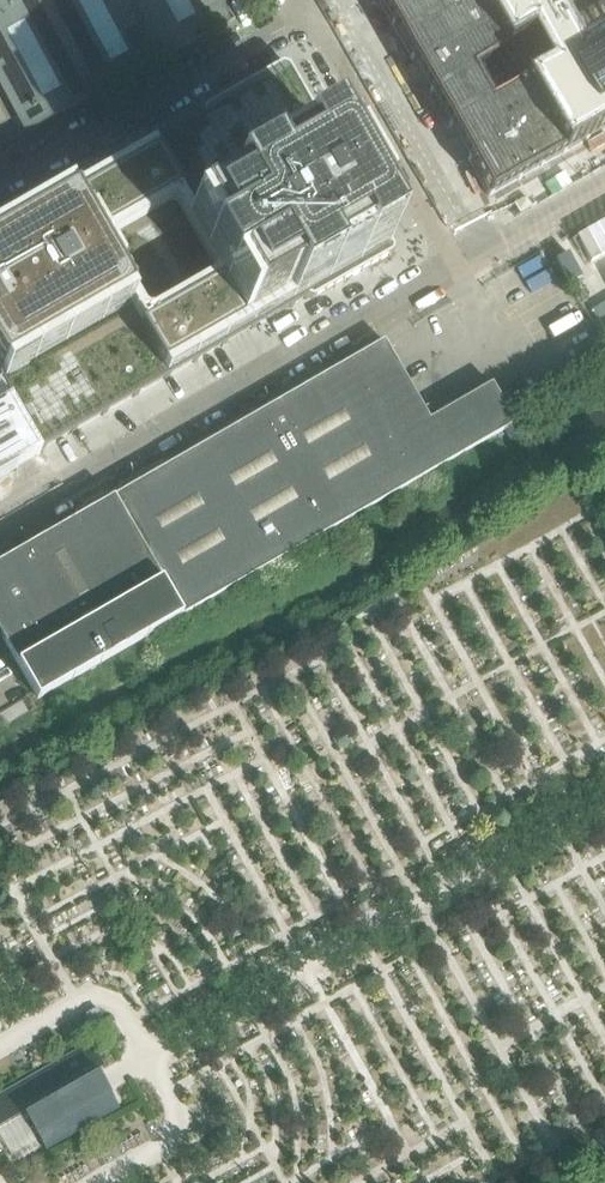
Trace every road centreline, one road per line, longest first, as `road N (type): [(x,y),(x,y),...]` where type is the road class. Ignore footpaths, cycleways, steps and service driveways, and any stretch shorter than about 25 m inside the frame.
road 1 (unclassified): [(0,521),(450,263)]
road 2 (unclassified): [(0,182),(310,15)]
road 3 (unclassified): [(450,263),(310,15)]
road 4 (unclassified): [(450,263),(604,177)]

